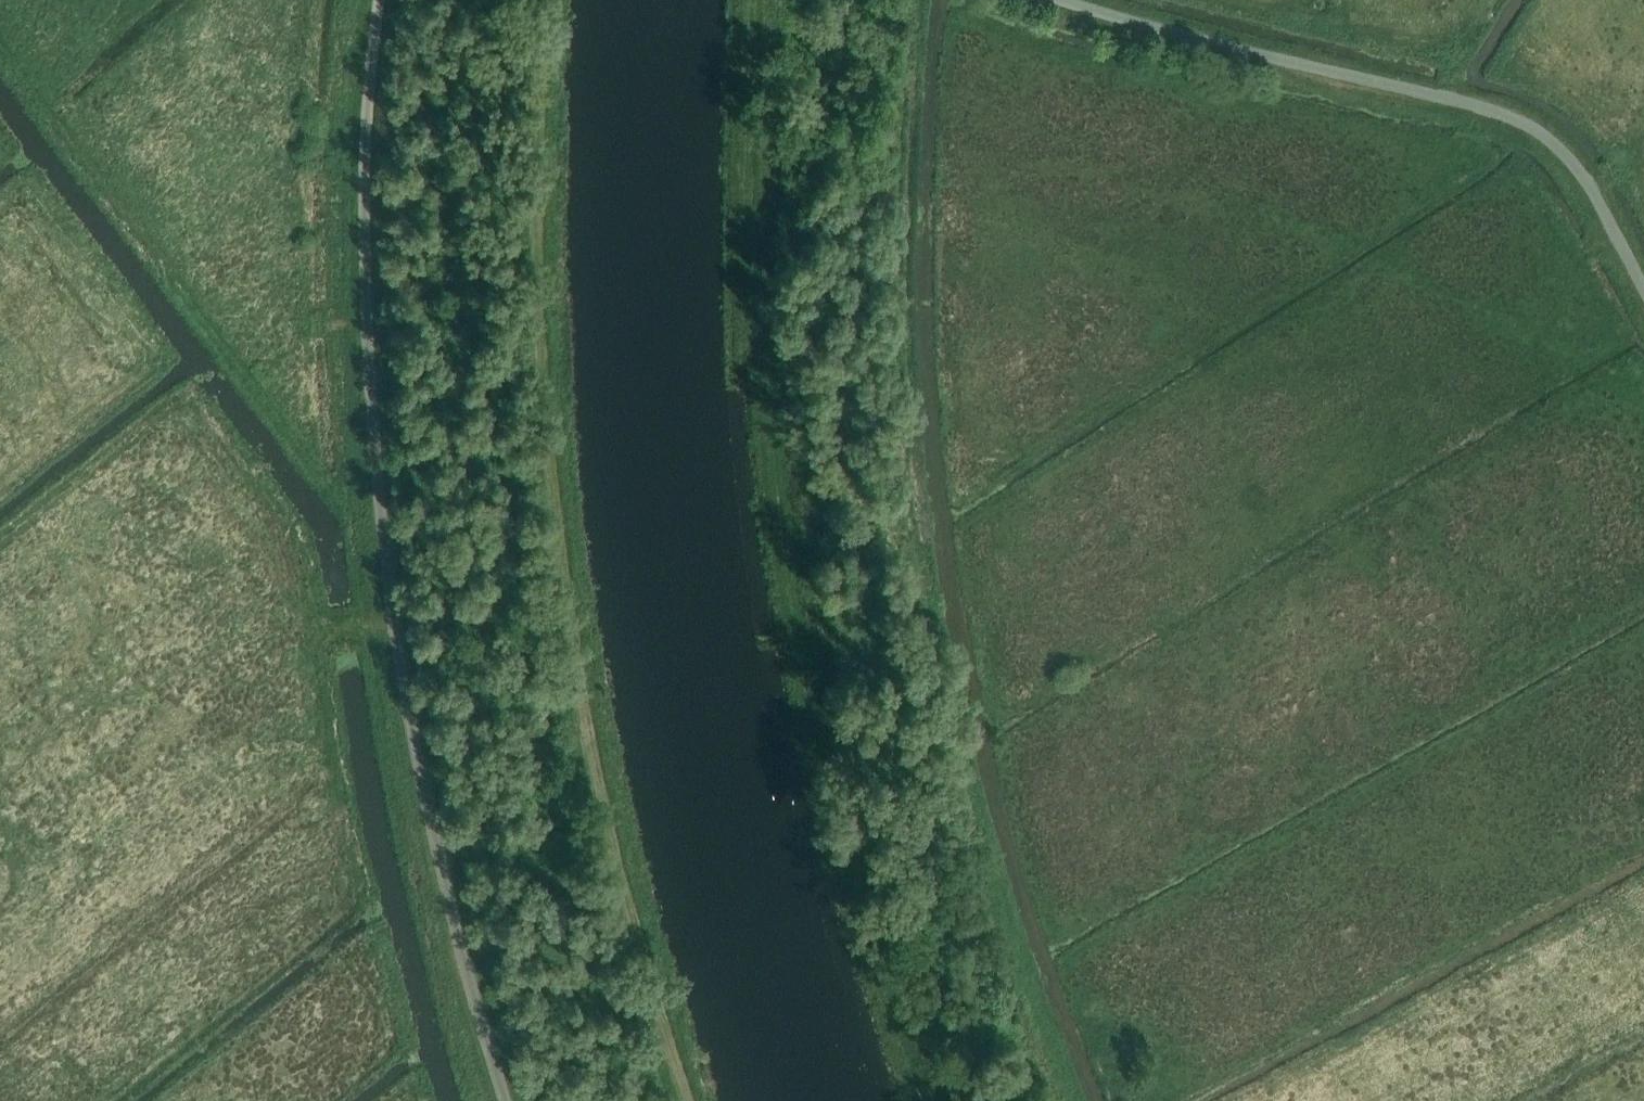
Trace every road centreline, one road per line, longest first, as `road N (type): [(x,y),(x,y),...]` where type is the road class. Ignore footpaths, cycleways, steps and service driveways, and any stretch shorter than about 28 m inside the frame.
road 1 (track): [(751,0),(747,122),(760,487),(781,634),(844,905),(909,1100)]
road 2 (track): [(544,0),(537,234),(557,557),(609,839),(693,1100)]
road 3 (unclassified): [(505,1100),(415,737),(385,551),(365,249),(369,85),(382,0)]
road 4 (unclassified): [(1643,287),(1556,144),(1510,115),(1065,0)]

